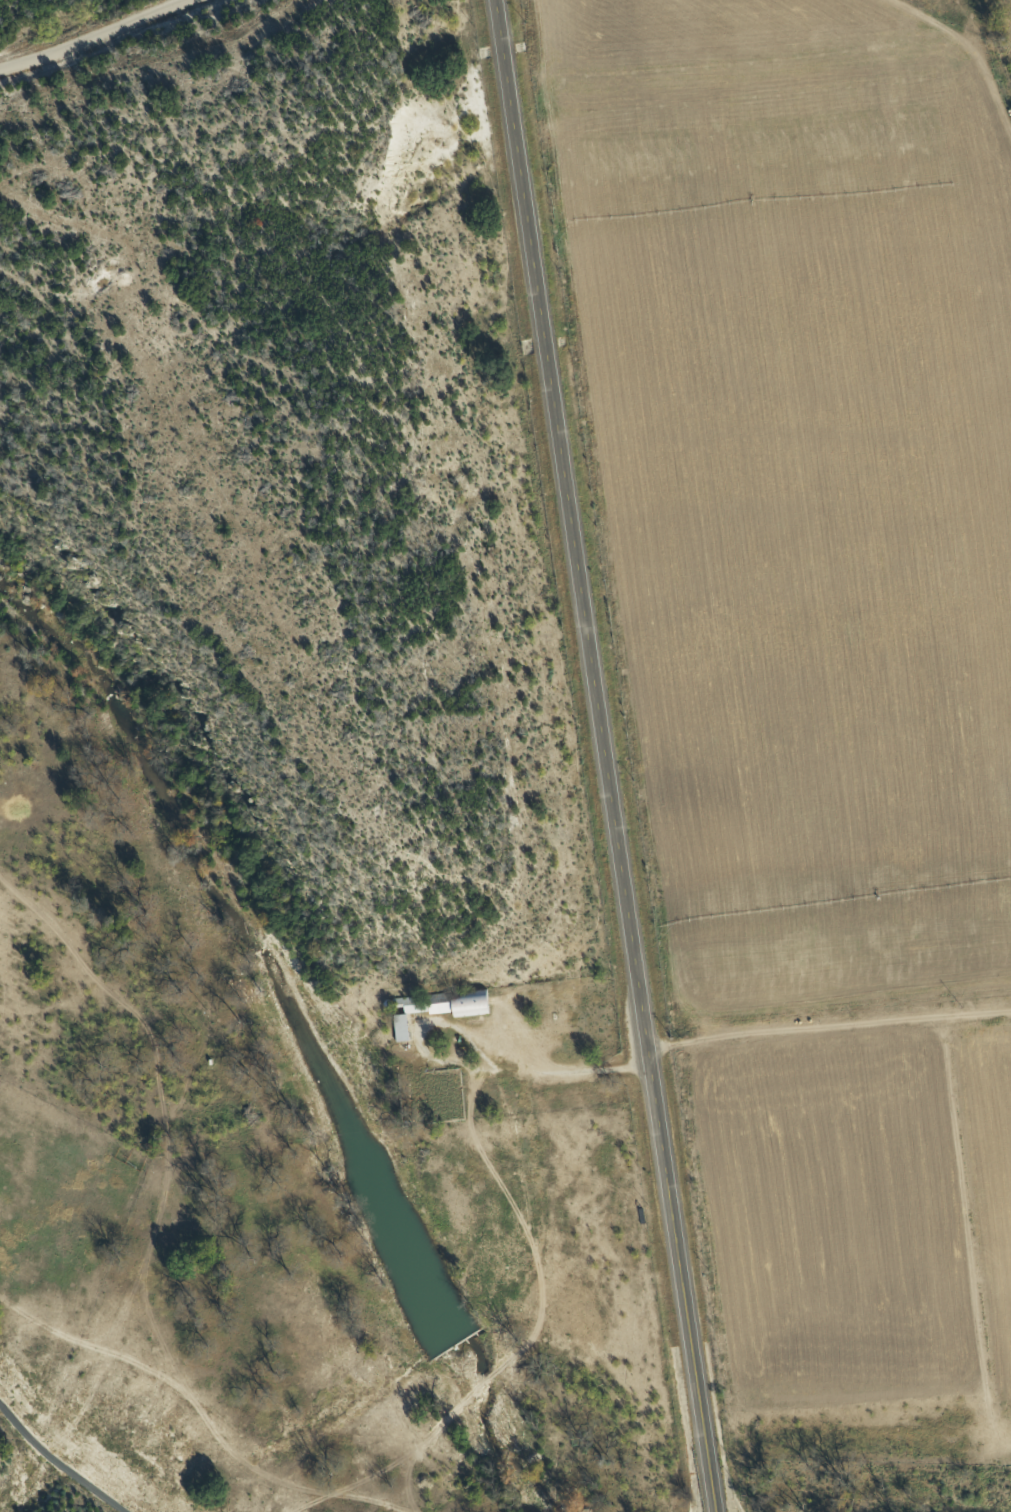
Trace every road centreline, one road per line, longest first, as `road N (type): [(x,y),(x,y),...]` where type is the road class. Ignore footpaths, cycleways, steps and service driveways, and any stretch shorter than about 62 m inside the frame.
road 1 (primary): [(500,0),(717,1511)]
road 2 (residential): [(0,103),(282,0)]

